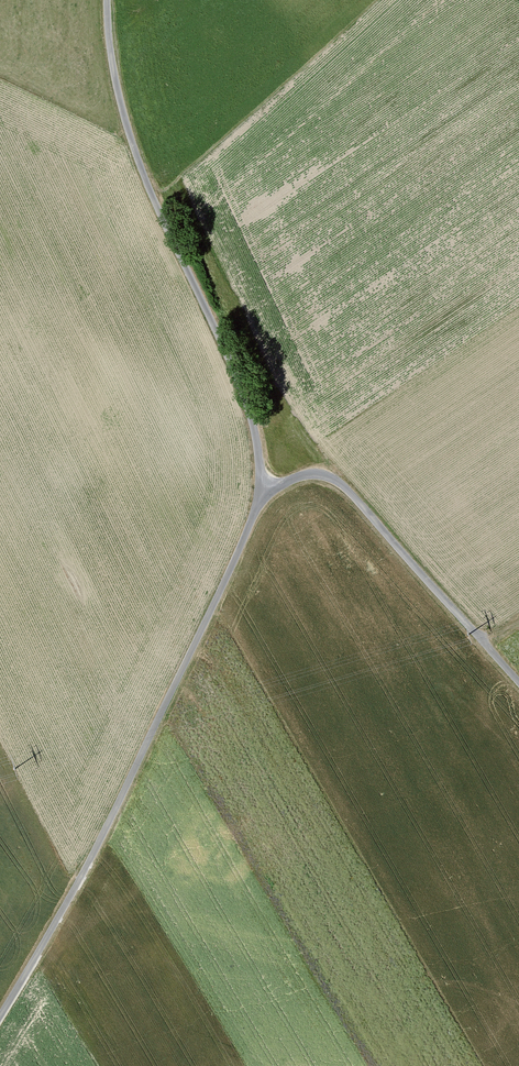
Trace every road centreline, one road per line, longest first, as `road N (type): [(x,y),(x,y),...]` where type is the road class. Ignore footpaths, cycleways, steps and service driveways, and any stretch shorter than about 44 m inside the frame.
road 1 (unclassified): [(255,498),(227,586),(78,895),(0,1025)]
road 2 (unclassified): [(106,0),(117,98),(142,193),(230,375),(252,451),(255,498)]
road 3 (unclassified): [(255,498),(291,480),(332,479),(518,675)]

